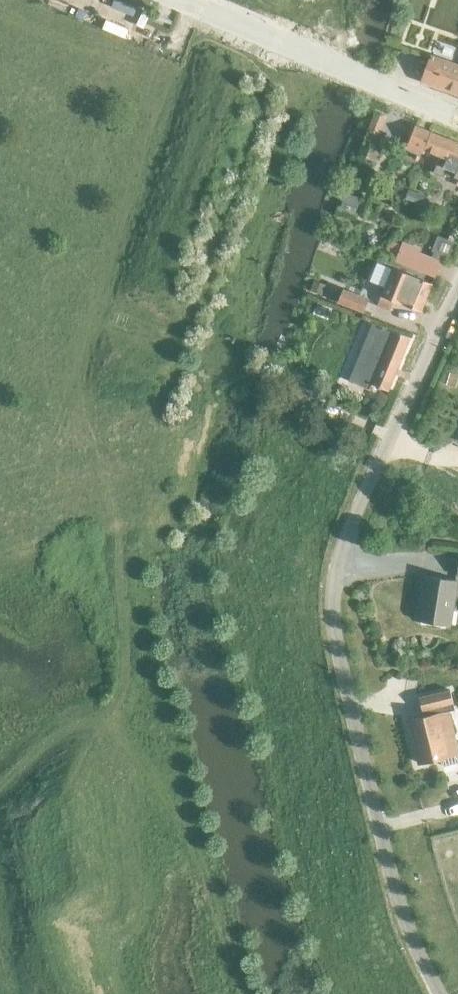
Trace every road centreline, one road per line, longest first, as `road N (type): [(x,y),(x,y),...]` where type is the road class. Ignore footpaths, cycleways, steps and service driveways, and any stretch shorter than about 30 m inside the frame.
road 1 (unclassified): [(439,993),(393,883),(332,616),(347,528),(382,452)]
road 2 (tertiary): [(457,118),(182,0)]
road 3 (residential): [(382,452),(457,286)]

